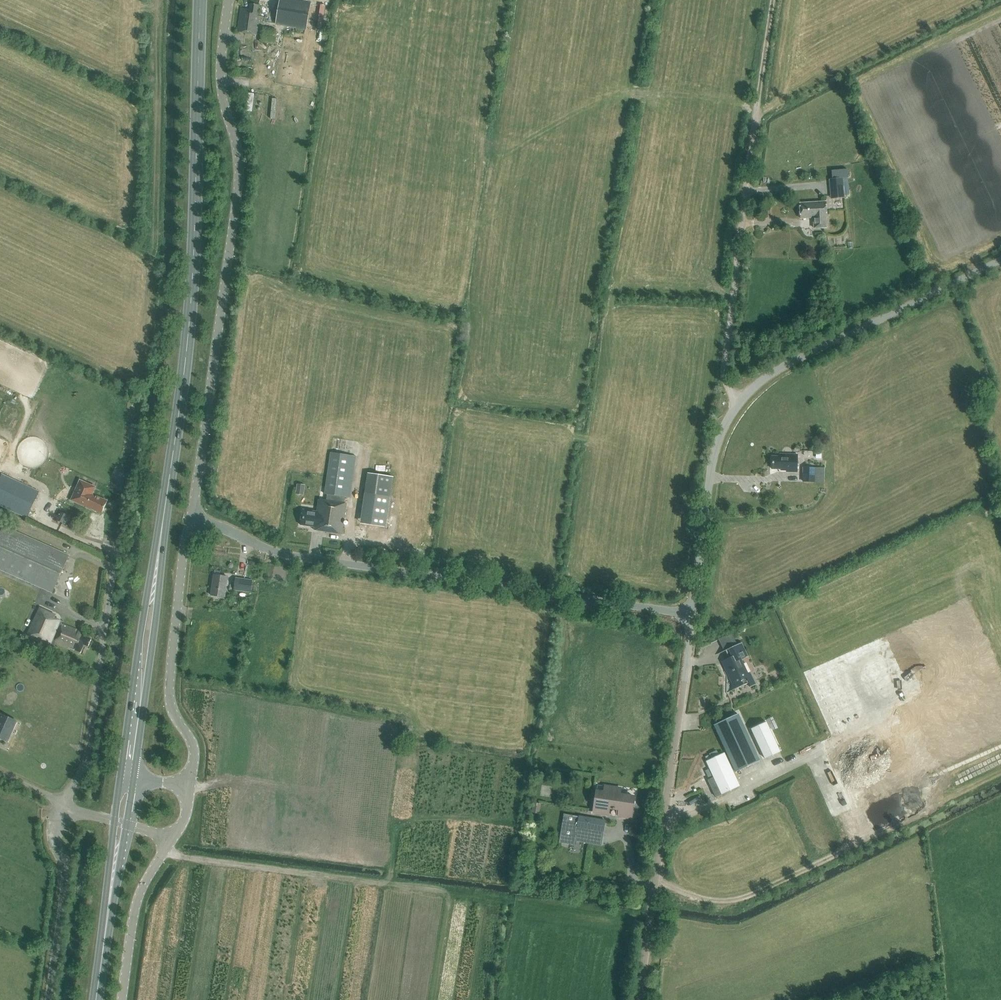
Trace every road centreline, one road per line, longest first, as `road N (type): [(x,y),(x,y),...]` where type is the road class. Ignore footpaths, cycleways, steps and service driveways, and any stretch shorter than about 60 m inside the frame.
road 1 (primary): [(159,552),(191,298),(200,0)]
road 2 (unclassified): [(190,521),(241,167),(222,84),(228,0)]
road 3 (unclassified): [(693,615),(301,558),(190,521)]
road 4 (unclassified): [(739,402),(725,375),(774,0)]
road 5 (unclassified): [(639,999),(693,615)]
road 6 (unclassified): [(739,402),(775,372),(1000,260)]
road 7 (unclassified): [(192,785),(194,745),(169,694),(190,521)]
road 8 (unclassified): [(111,574),(87,756),(63,803)]
road 9 (primary): [(133,779),(159,552)]
road 10 (primary): [(159,552),(120,777)]
road 11 (unclassified): [(693,615),(713,463),(739,402)]
road 12 (unclassified): [(63,803),(55,837),(64,885),(48,999)]
road 13 (unclassified): [(121,999),(132,918),(171,842)]

